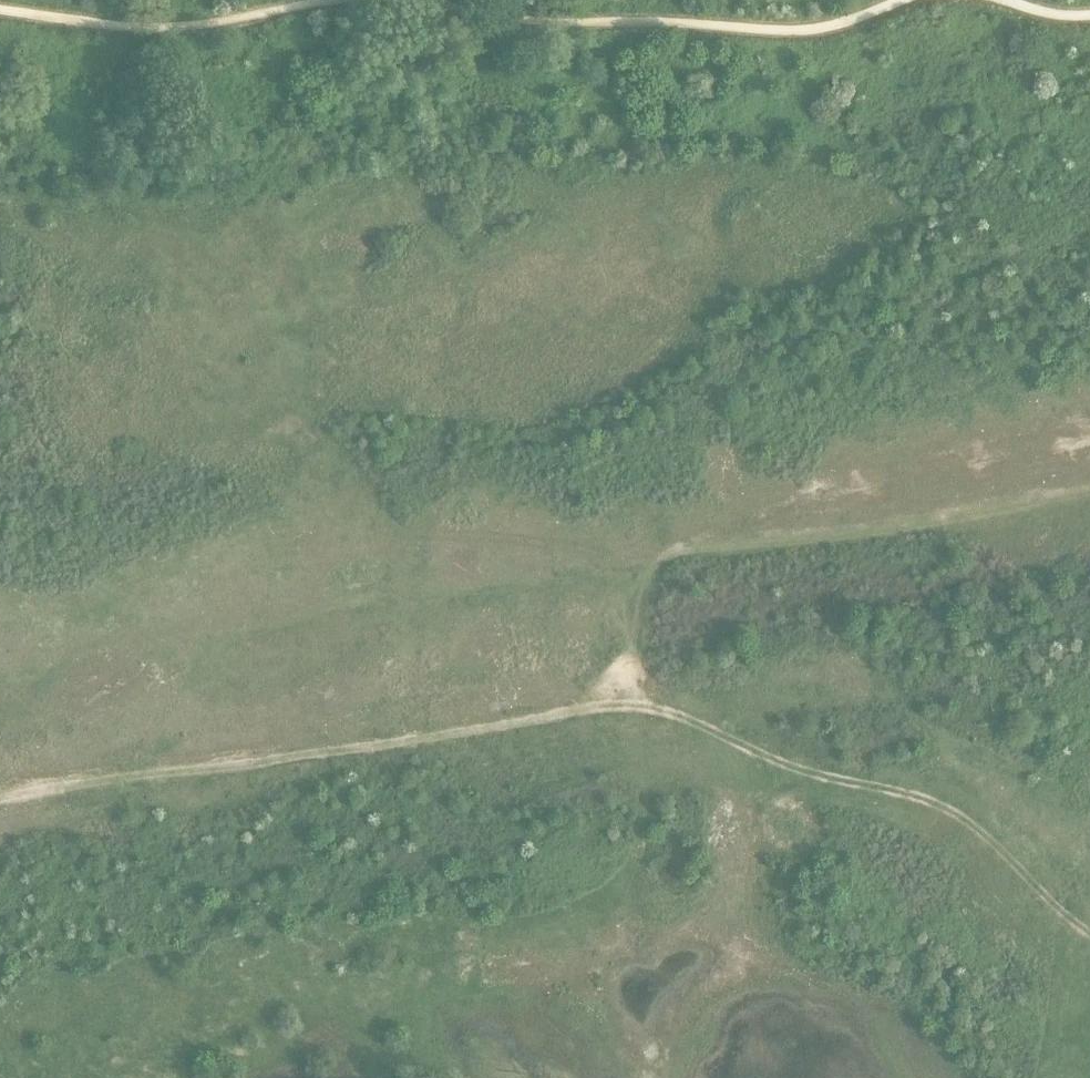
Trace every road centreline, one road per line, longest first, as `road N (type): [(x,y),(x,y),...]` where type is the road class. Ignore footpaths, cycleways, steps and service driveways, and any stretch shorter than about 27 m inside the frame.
road 1 (track): [(0,796),(625,704)]
road 2 (track): [(625,704),(640,665),(636,593),(658,558),(706,538),(805,535),(1089,485)]
road 3 (track): [(625,704),(685,719),(786,765),(947,808),(1089,934)]

